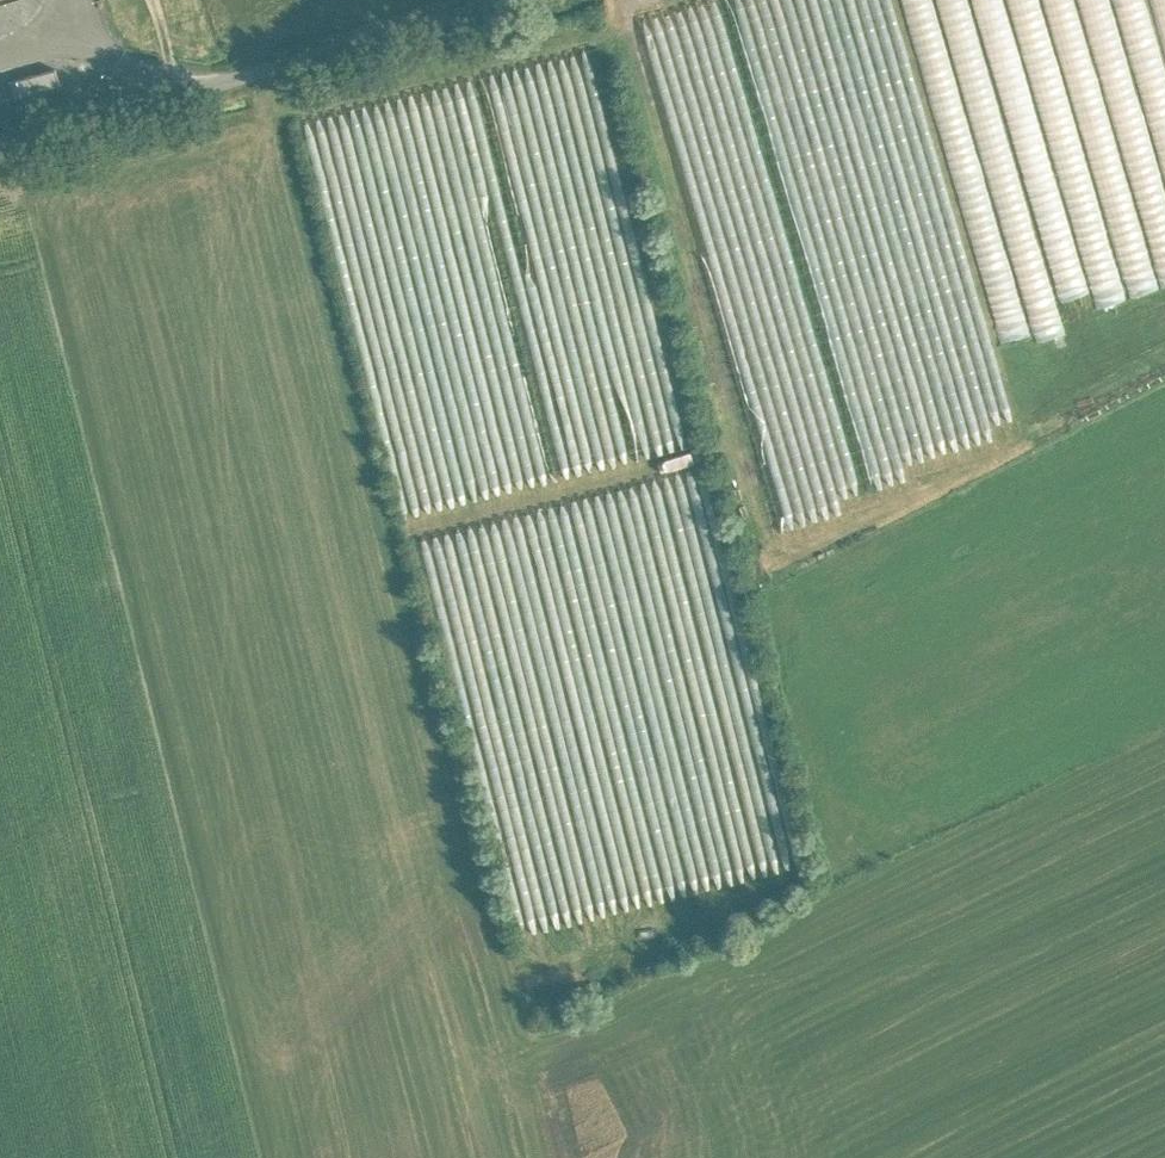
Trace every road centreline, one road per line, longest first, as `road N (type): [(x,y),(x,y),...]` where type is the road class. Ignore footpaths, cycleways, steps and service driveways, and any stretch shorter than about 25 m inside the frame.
road 1 (unclassified): [(0,147),(505,0)]

